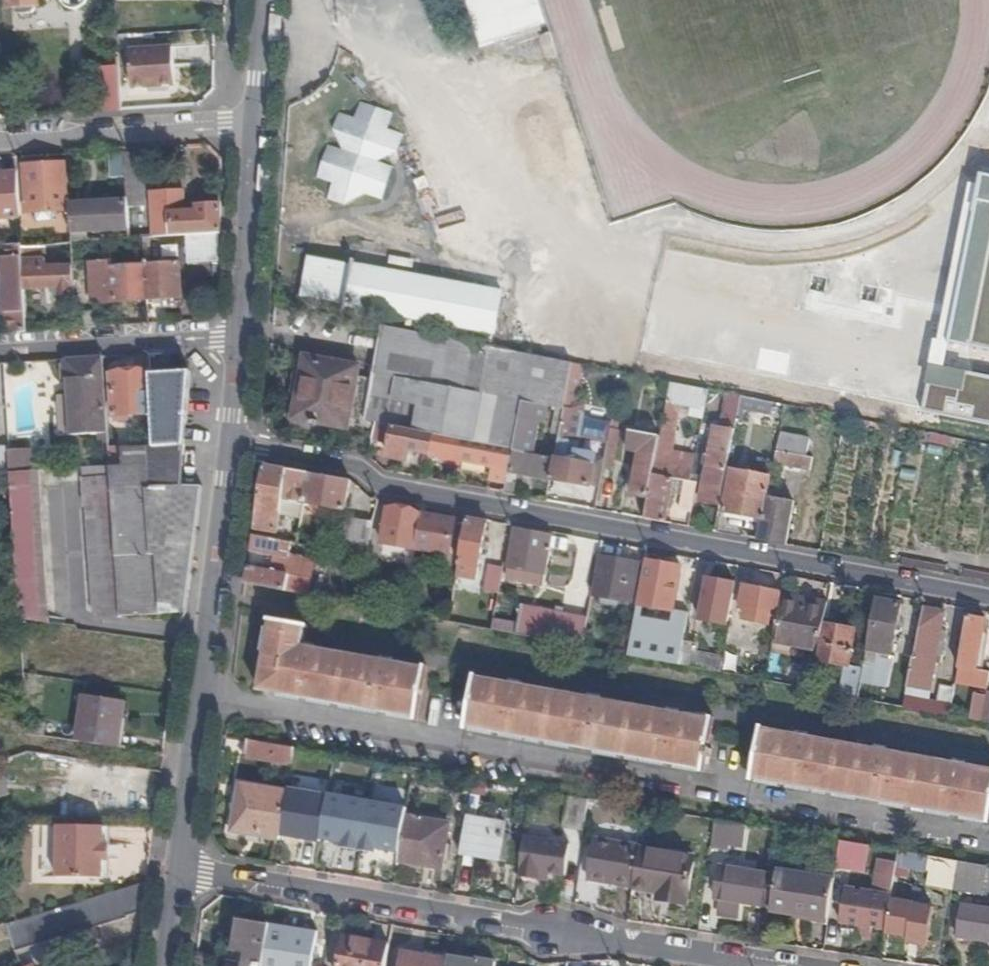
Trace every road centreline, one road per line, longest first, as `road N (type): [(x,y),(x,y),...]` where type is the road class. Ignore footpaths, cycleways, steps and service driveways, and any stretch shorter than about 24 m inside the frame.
road 1 (residential): [(227,448),(334,465),(376,487),(988,597)]
road 2 (residential): [(767,965),(170,872)]
road 3 (residential): [(440,746),(730,796)]
road 4 (residential): [(730,796),(988,842)]
road 5 (residential): [(227,448),(192,703)]
road 6 (residential): [(255,126),(0,143)]
road 7 (residential): [(192,703),(440,746)]
road 8 (residential): [(236,335),(0,351)]
road 9 (residential): [(255,126),(236,335)]
road 10 (residential): [(192,703),(170,872)]
road 11 (residential): [(266,0),(255,126)]

